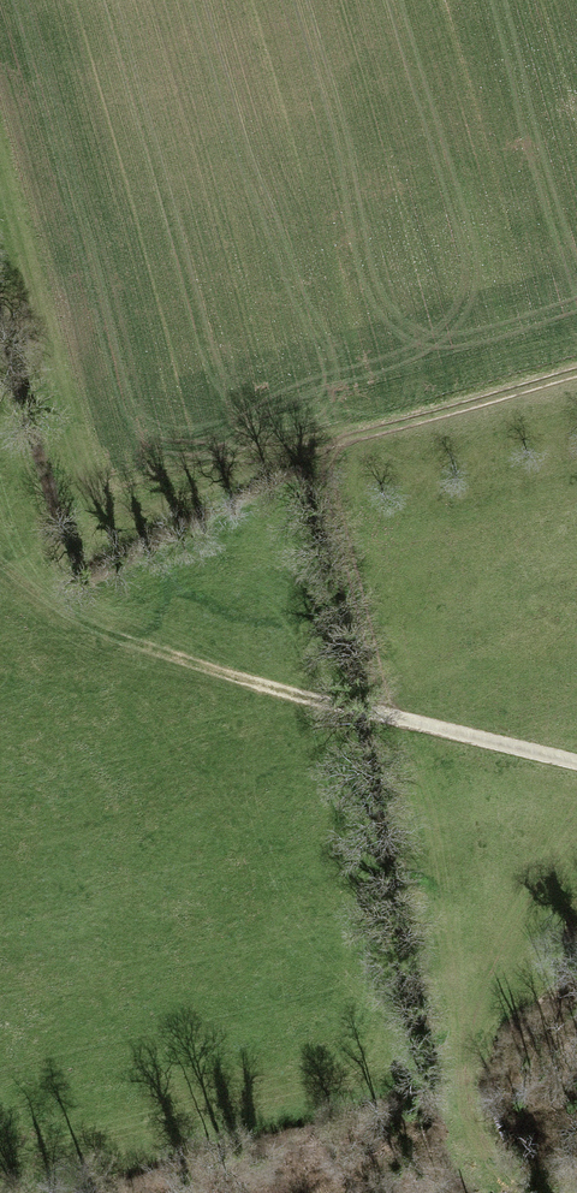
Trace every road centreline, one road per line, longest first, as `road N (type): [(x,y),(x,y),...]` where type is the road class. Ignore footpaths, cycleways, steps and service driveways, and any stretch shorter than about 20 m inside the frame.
road 1 (track): [(576,764),(244,685)]
road 2 (track): [(390,720),(336,491),(338,453),(360,439)]
road 3 (track): [(0,567),(84,623),(244,685)]
road 4 (track): [(576,373),(360,439)]

